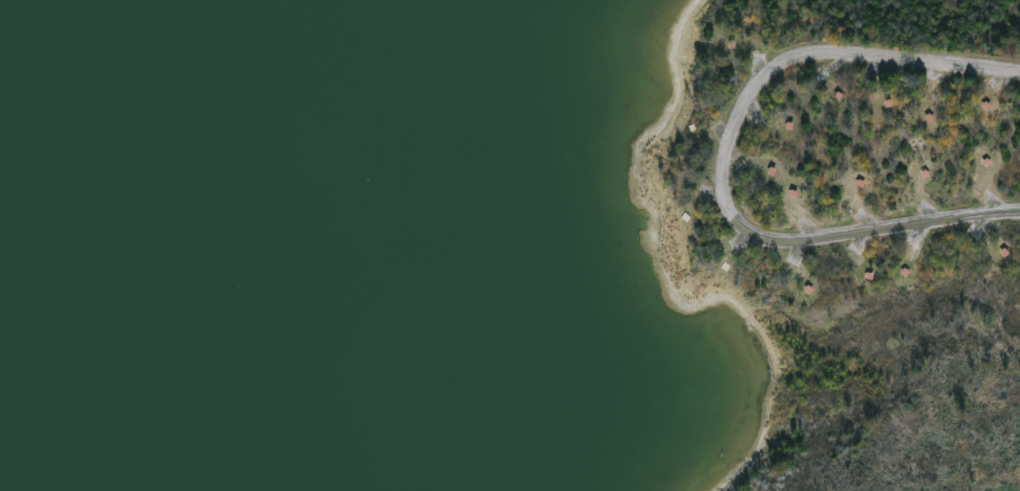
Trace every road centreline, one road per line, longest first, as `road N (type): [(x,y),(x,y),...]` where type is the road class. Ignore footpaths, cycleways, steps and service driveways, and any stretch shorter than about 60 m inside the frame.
road 1 (residential): [(1019,74),(849,55),(777,65),(739,112),(722,175),(726,204),(743,229),(763,240),(1019,213)]

